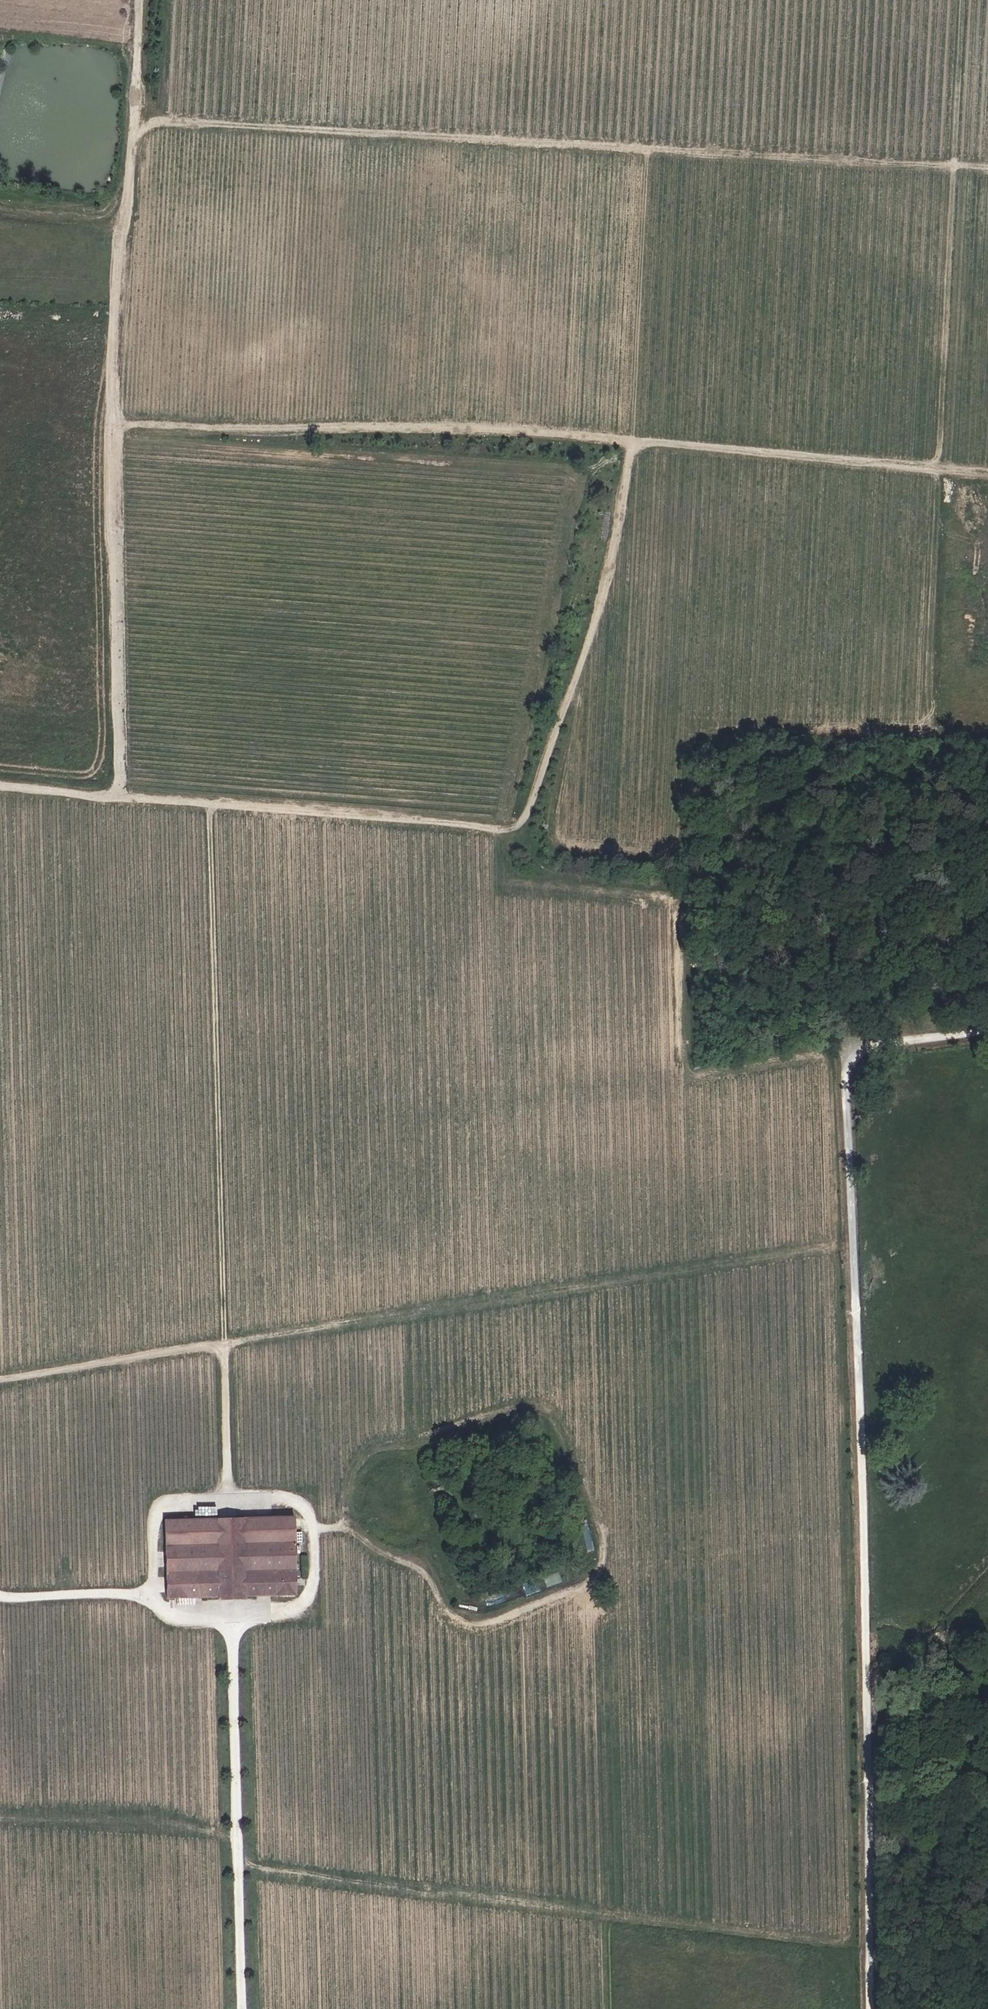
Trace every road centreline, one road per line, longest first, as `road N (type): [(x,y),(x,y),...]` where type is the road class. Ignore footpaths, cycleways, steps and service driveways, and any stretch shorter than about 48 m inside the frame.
road 1 (track): [(0,1381),(839,1247),(831,1058),(698,1079),(680,1060),(684,908),(671,896),(502,880)]
road 2 (track): [(987,471),(631,442),(0,419)]
road 3 (track): [(138,123),(987,170)]
road 4 (track): [(509,826),(579,474),(121,438)]
road 5 (track): [(131,795),(121,423),(144,0)]
road 6 (track): [(315,1532),(350,1526),(383,1553),(423,1567),(450,1612),(488,1627),(598,1580),(609,1549),(583,1465),(548,1408),(524,1405),(379,1445),(353,1468),(347,1500)]
road 7 (track): [(210,805),(233,1500)]
road 8 (track): [(240,1860),(872,1952)]
road 9 (track): [(987,739),(711,733),(696,764),(687,850),(538,846)]
road 10 (track): [(509,826),(0,785)]
road 11 (track): [(240,1843),(209,1831),(116,1820),(0,1817)]
road 12 (track): [(129,229),(0,214)]

